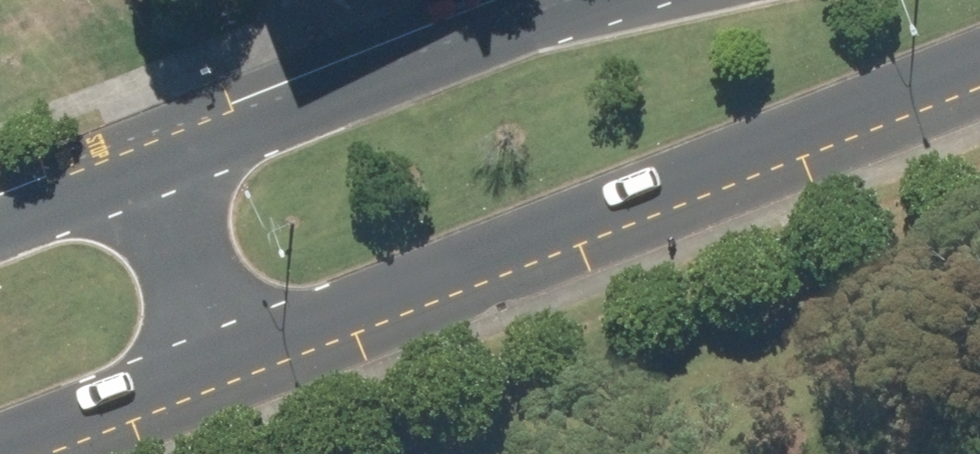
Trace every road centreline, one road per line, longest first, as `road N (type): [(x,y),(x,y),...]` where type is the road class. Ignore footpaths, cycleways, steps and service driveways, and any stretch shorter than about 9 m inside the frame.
road 1 (secondary): [(979,64),(233,363)]
road 2 (secondary): [(148,164),(575,0)]
road 3 (secondary): [(233,363),(0,445)]
road 4 (secondary): [(148,164),(233,363)]
road 5 (secondary): [(0,218),(148,164)]

